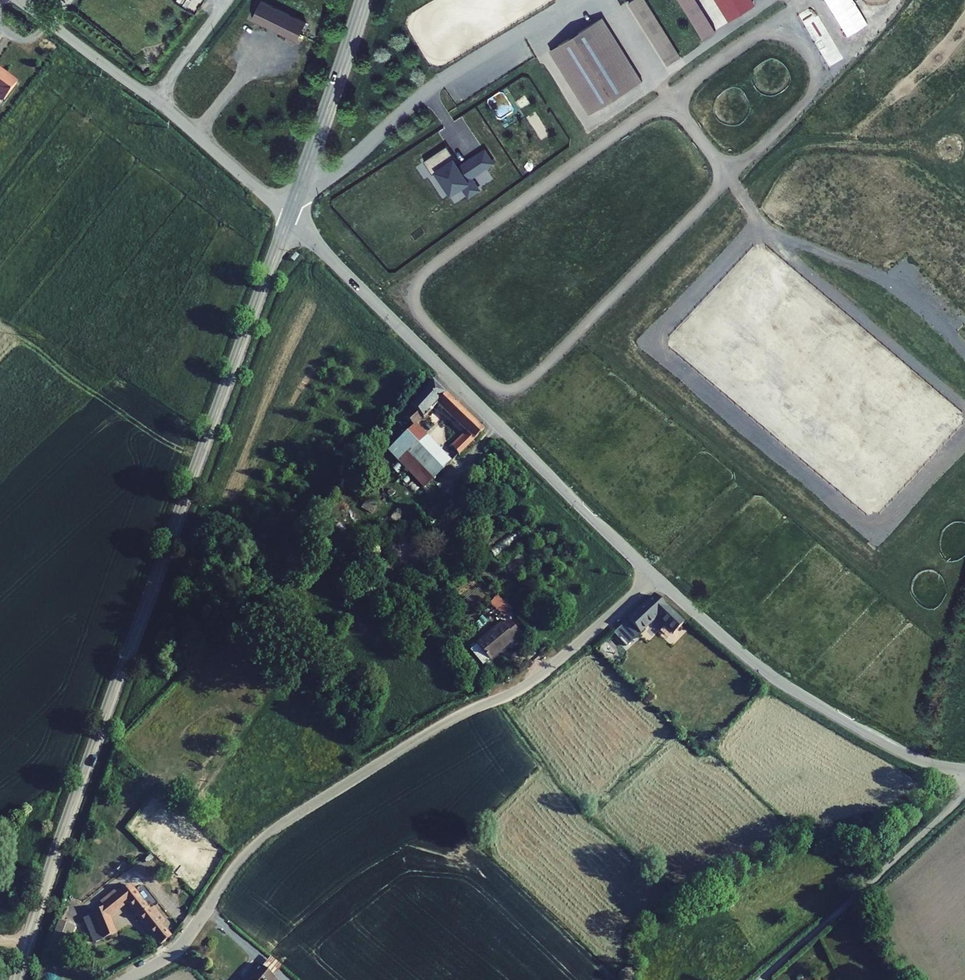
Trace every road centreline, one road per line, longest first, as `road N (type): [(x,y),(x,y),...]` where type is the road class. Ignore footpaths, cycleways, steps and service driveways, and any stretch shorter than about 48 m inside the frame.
road 1 (tertiary): [(16,979),(289,216)]
road 2 (unclassified): [(127,979),(177,949),(266,835),(453,719),(530,682),(654,577)]
road 3 (unclassified): [(654,577),(289,216)]
road 4 (unclassified): [(964,768),(906,753),(787,686),(654,577)]
road 5 (residential): [(305,174),(342,167),(446,77),(578,0)]
road 6 (residential): [(964,791),(759,979)]
road 7 (tertiary): [(305,174),(363,0)]
road 8 (unclassified): [(154,100),(289,216)]
road 9 (unclassified): [(18,0),(154,100)]
road 10 (residential): [(154,100),(228,0)]

